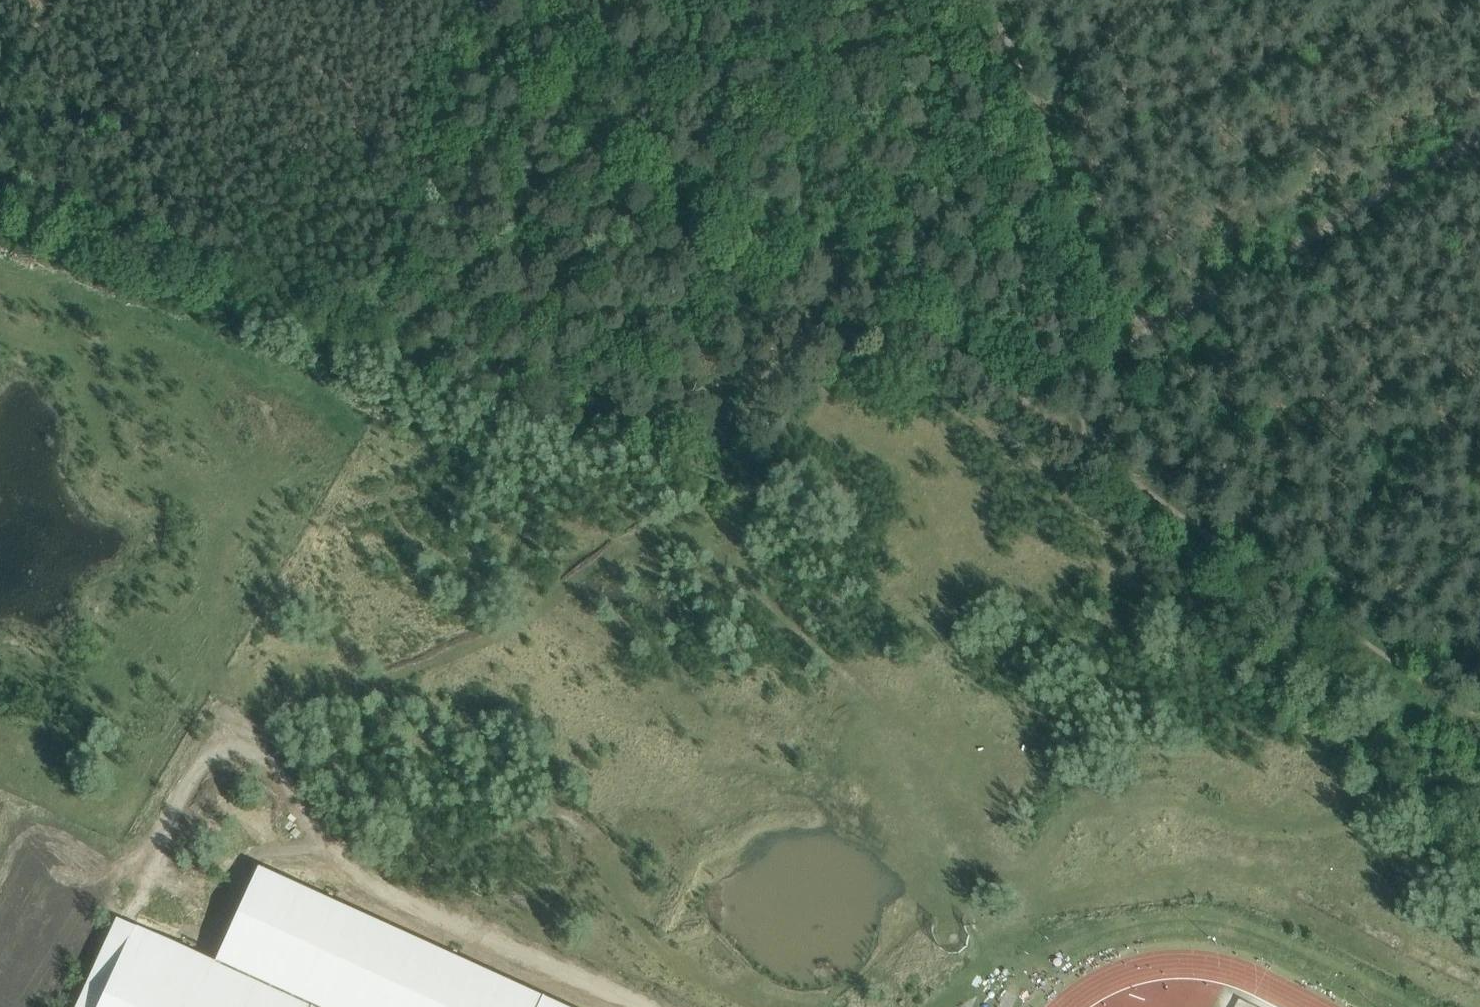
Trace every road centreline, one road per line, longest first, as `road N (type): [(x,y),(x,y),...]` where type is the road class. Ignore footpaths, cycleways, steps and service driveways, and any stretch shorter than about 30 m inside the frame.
road 1 (track): [(1031,378),(1479,119)]
road 2 (track): [(1031,378),(986,360),(827,256),(799,157),(725,0)]
road 3 (track): [(1117,334),(976,0)]

